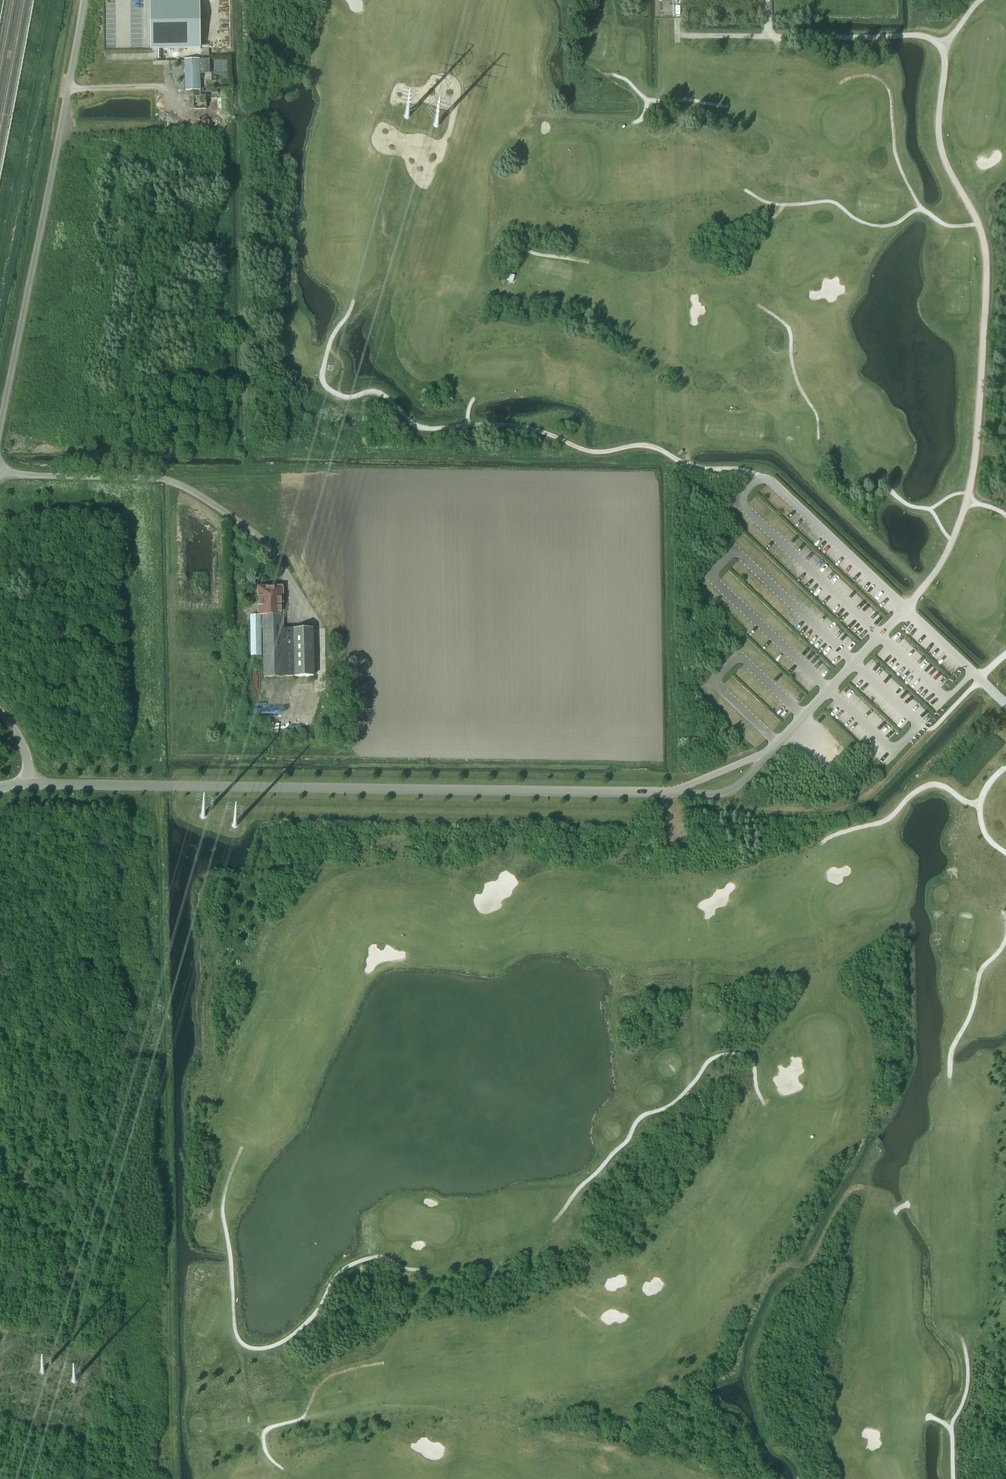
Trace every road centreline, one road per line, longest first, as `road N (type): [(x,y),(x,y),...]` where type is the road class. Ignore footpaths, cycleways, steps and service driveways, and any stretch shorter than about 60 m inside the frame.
road 1 (unclassified): [(653,794),(33,784)]
road 2 (unclassified): [(914,600),(781,741)]
road 3 (unclassified): [(166,480),(0,473)]
road 4 (unclassified): [(653,794),(731,789),(781,741)]
road 5 (unclassified): [(781,741),(653,794)]

